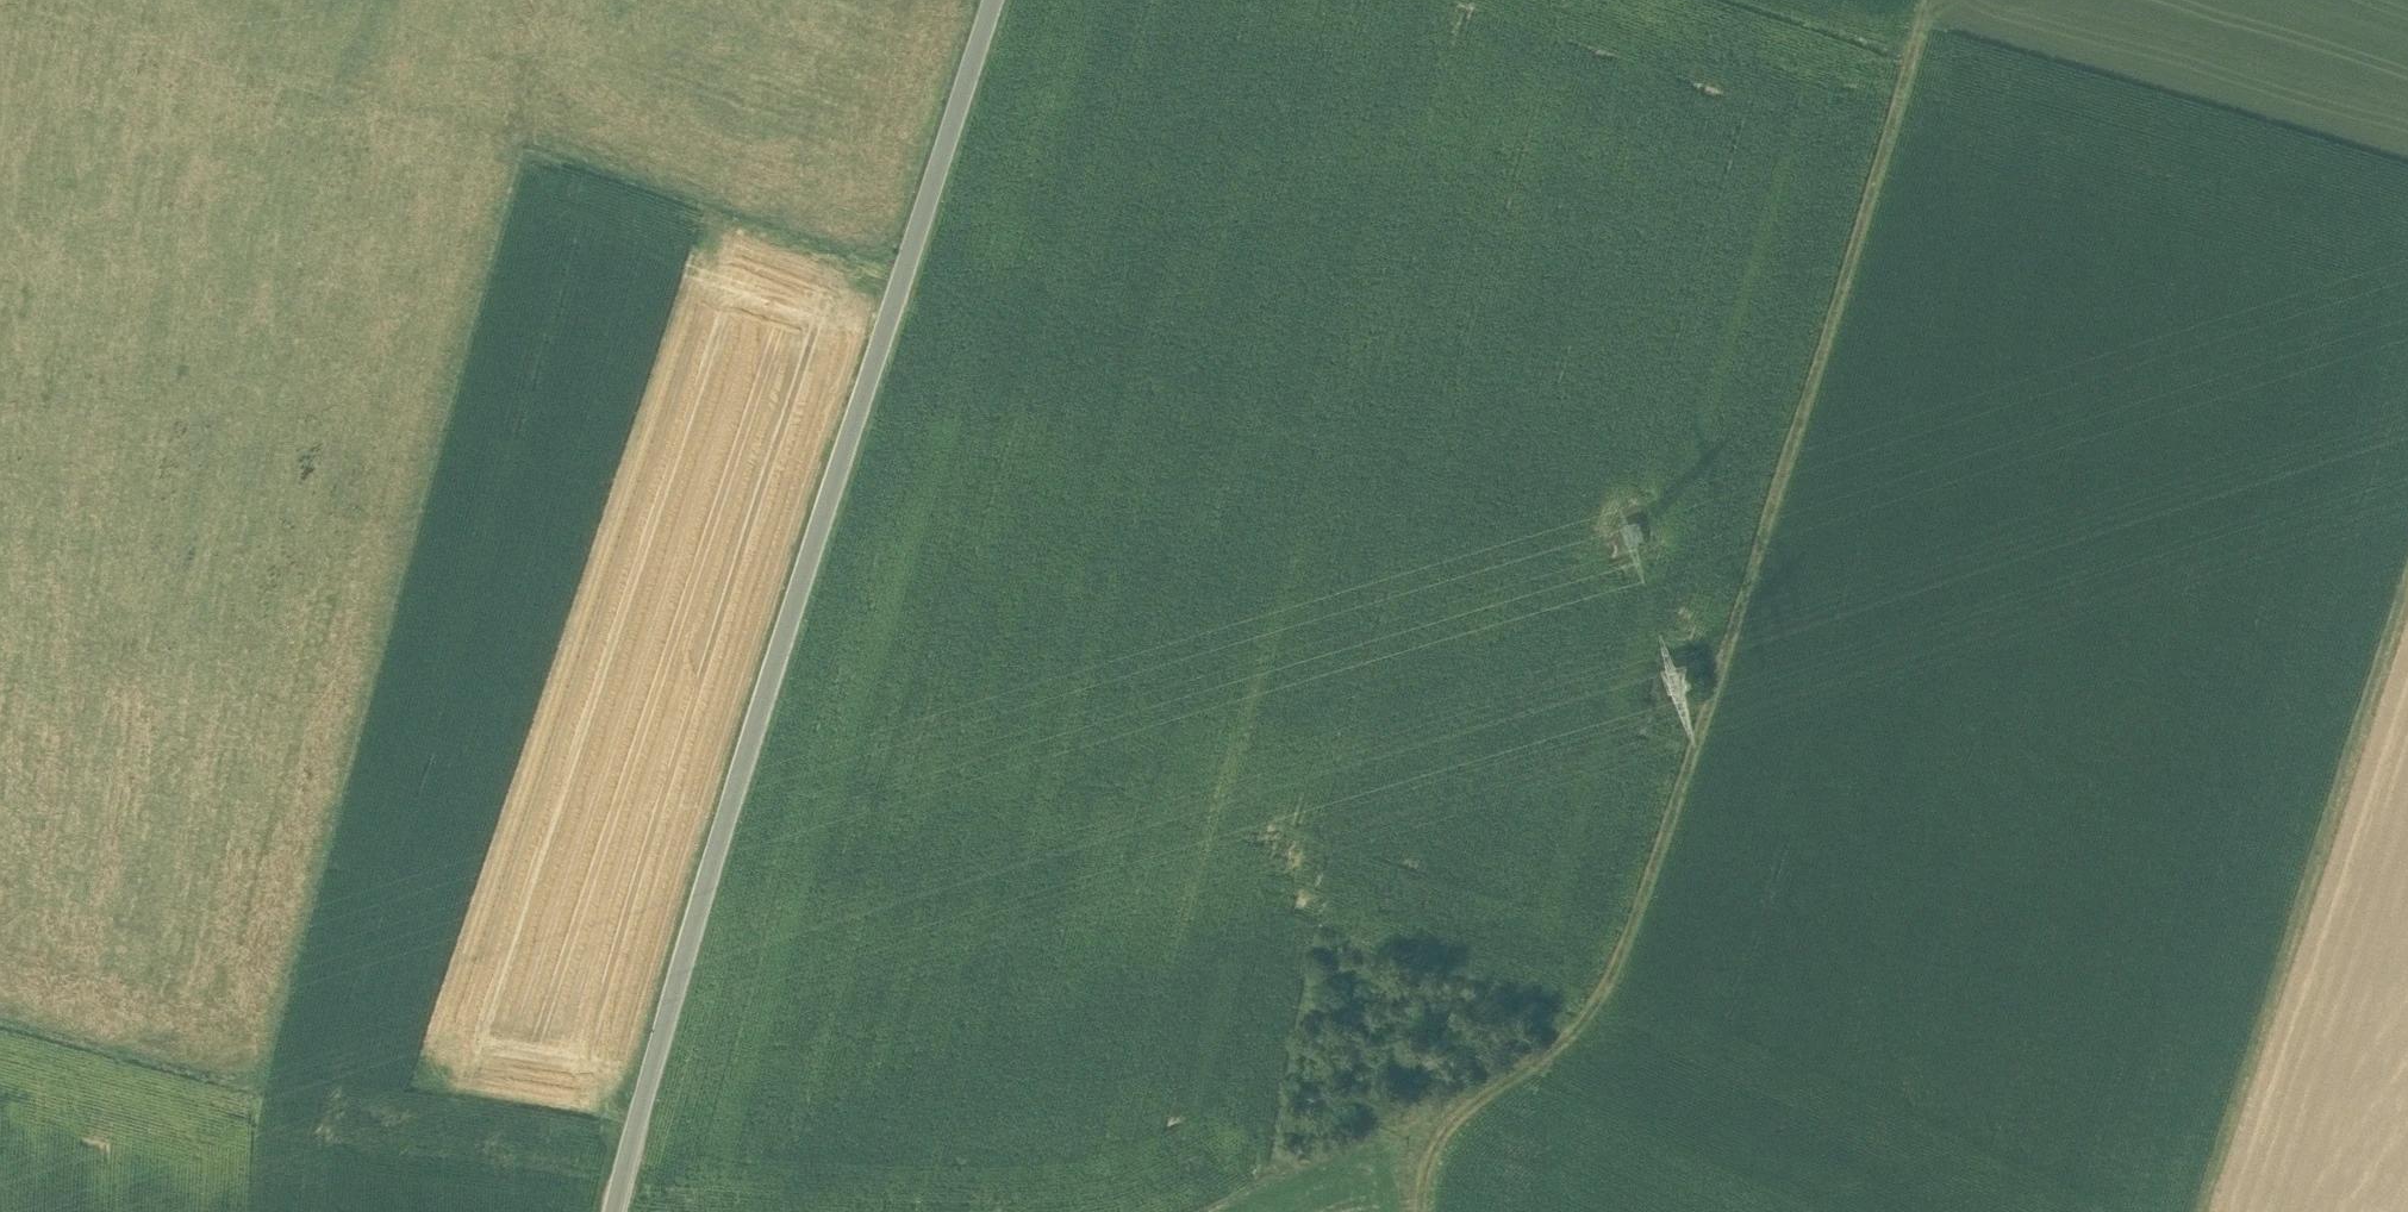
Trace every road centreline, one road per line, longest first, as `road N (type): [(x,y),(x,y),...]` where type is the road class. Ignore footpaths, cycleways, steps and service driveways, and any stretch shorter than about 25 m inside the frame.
road 1 (tertiary): [(614,1211),(680,974),(745,803),(997,0)]
road 2 (track): [(1418,1211),(1423,1157),(1450,1109),(1566,1045),(1601,1003)]

